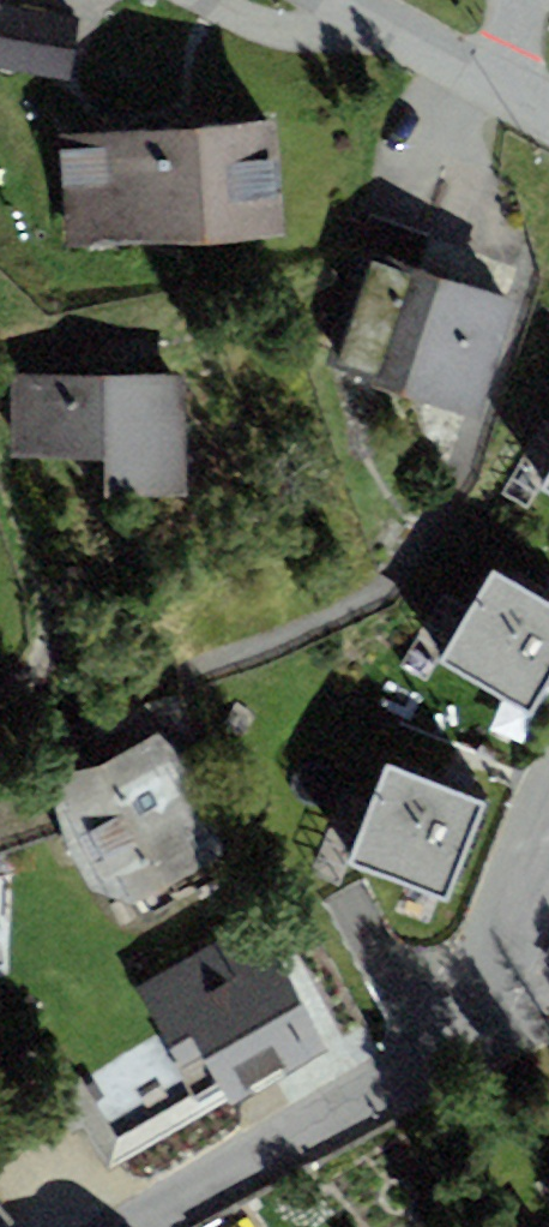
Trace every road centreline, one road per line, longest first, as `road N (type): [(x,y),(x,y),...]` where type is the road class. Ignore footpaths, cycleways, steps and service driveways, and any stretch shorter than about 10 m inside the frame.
road 1 (residential): [(129,1226),(426,1061),(476,994),(548,822)]
road 2 (track): [(0,501),(45,633),(29,679),(0,700)]

